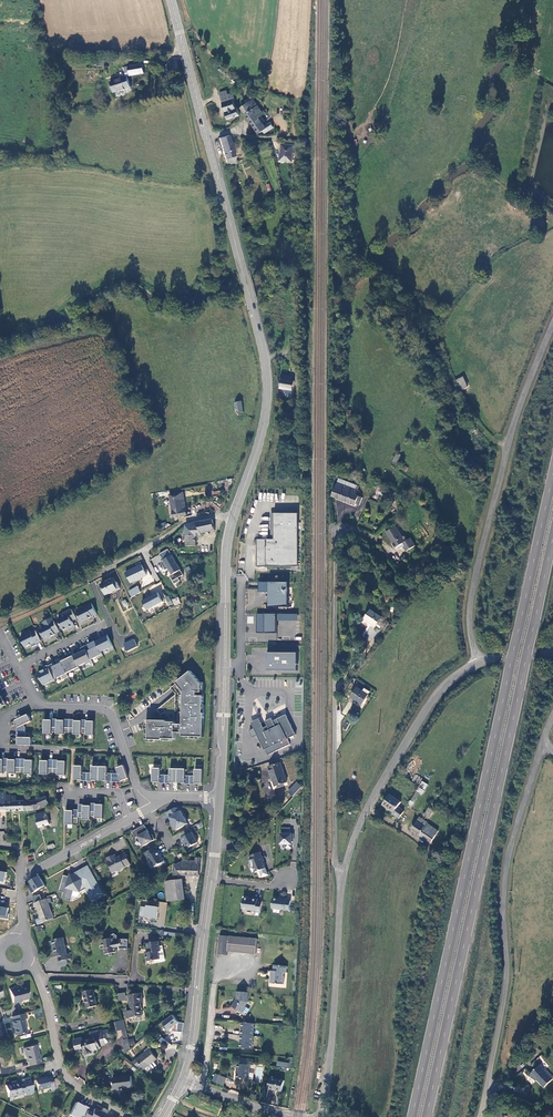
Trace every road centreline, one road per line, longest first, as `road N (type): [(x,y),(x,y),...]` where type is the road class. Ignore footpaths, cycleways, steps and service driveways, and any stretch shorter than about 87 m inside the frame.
road 1 (secondary): [(171,0),(266,378),(263,425),(226,546),(219,799)]
road 2 (trunk): [(552,479),(414,1116)]
road 3 (trunk): [(428,1116),(552,537)]
road 4 (unclassified): [(342,880),(335,857),(335,537),(348,529),(373,539)]
road 5 (unclassified): [(541,744),(506,861),(508,975),(481,1116)]
road 6 (unclassified): [(552,323),(518,407),(473,582),(479,663)]
road 7 (unclassified): [(342,880),(356,831),(432,703),(479,663)]
road 8 (track): [(232,517),(191,519),(0,620)]
road 9 (unclassified): [(317,1116),(331,1050),(342,880)]
road 10 (secondary): [(211,879),(182,1078)]
road 11 (residential): [(39,978),(66,1076),(129,1116)]
road 12 (residential): [(151,806),(109,711),(39,706)]
road 13 (residential): [(39,706),(2,716),(1,747),(66,749)]
road 14 (residential): [(21,880),(128,819)]
road 15 (unclassified): [(298,1116),(182,1078)]

